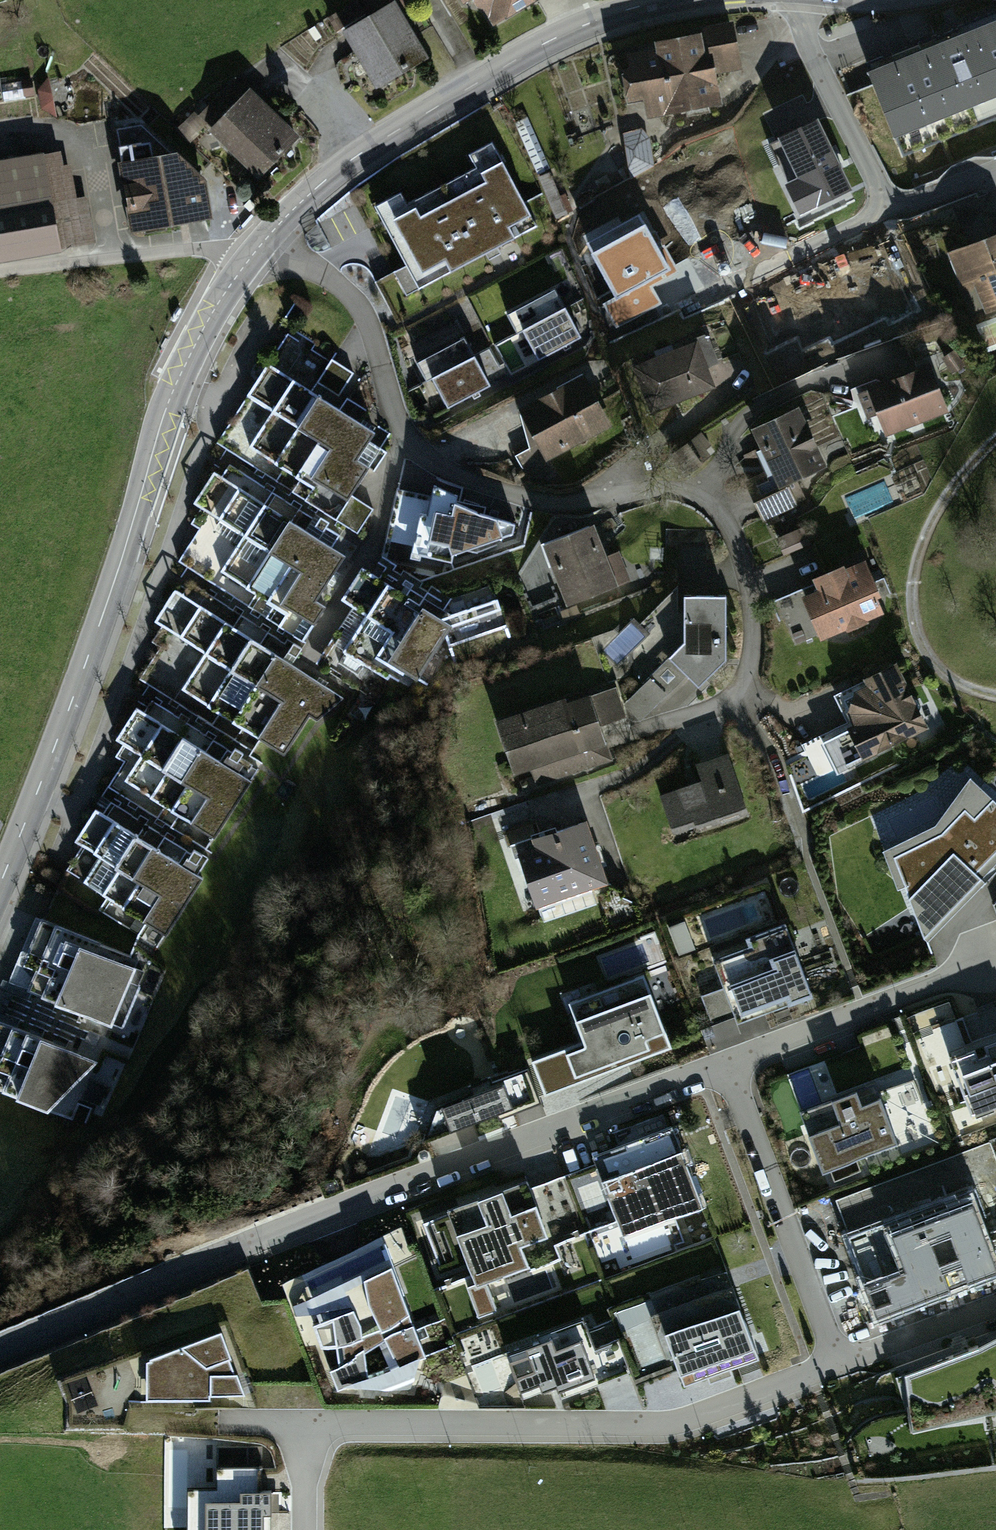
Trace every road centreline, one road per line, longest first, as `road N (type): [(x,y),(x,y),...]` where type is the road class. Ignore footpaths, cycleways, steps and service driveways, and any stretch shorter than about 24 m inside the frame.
road 1 (unclassified): [(720,1065),(249,1243),(0,1352)]
road 2 (tertiary): [(0,879),(50,763),(173,391),(224,294),(265,238)]
road 3 (unclassified): [(303,1425),(648,1432),(720,1413),(828,1362)]
road 4 (tertiary): [(265,238),(368,146),(538,47),(664,0)]
road 5 (residential): [(699,502),(729,541),(747,599),(743,703),(586,788),(609,854)]
road 6 (unclassified): [(792,0),(876,194),(901,210),(995,174)]
road 7 (track): [(995,433),(924,527),(904,594),(908,626),(932,670),(967,693),(995,698)]
road 8 (unclassified): [(828,1362),(720,1065)]
road 9 (residential): [(399,438),(492,491),(558,502),(649,494),(699,502)]
road 10 (unclassified): [(980,969),(720,1065)]
road 11 (residential): [(265,238),(368,313),(399,438)]
road 12 (residential): [(699,502),(746,420),(895,360)]
road 13 (residential): [(399,438),(375,515),(298,657)]
road 14 (unclassified): [(995,1300),(828,1362)]

